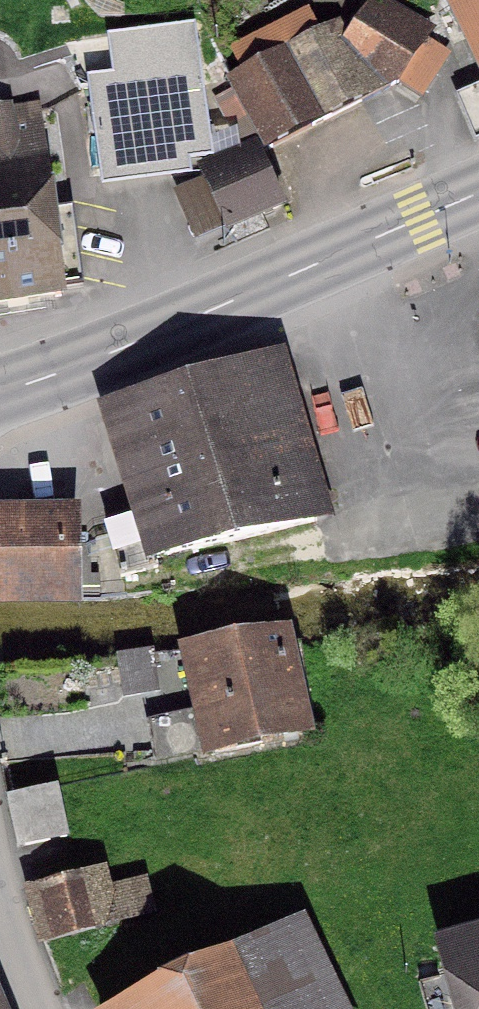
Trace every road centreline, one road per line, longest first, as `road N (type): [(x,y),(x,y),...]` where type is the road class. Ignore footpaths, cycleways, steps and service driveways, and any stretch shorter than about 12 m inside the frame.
road 1 (primary): [(0,393),(478,192)]

